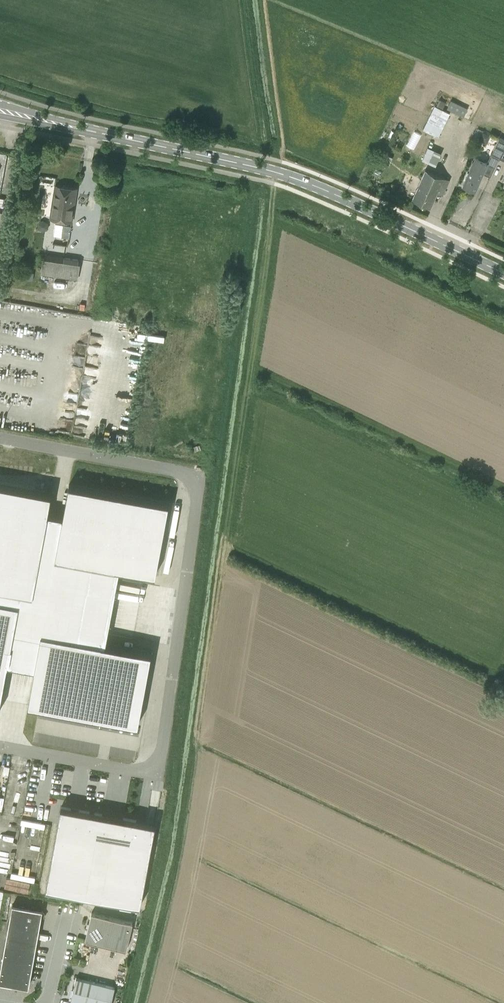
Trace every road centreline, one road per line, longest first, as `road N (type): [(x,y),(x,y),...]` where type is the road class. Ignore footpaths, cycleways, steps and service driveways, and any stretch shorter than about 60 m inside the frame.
road 1 (unclassified): [(0,749),(157,776),(199,477),(0,438)]
road 2 (track): [(196,745),(278,173)]
road 3 (primary): [(503,274),(291,177),(0,109)]

